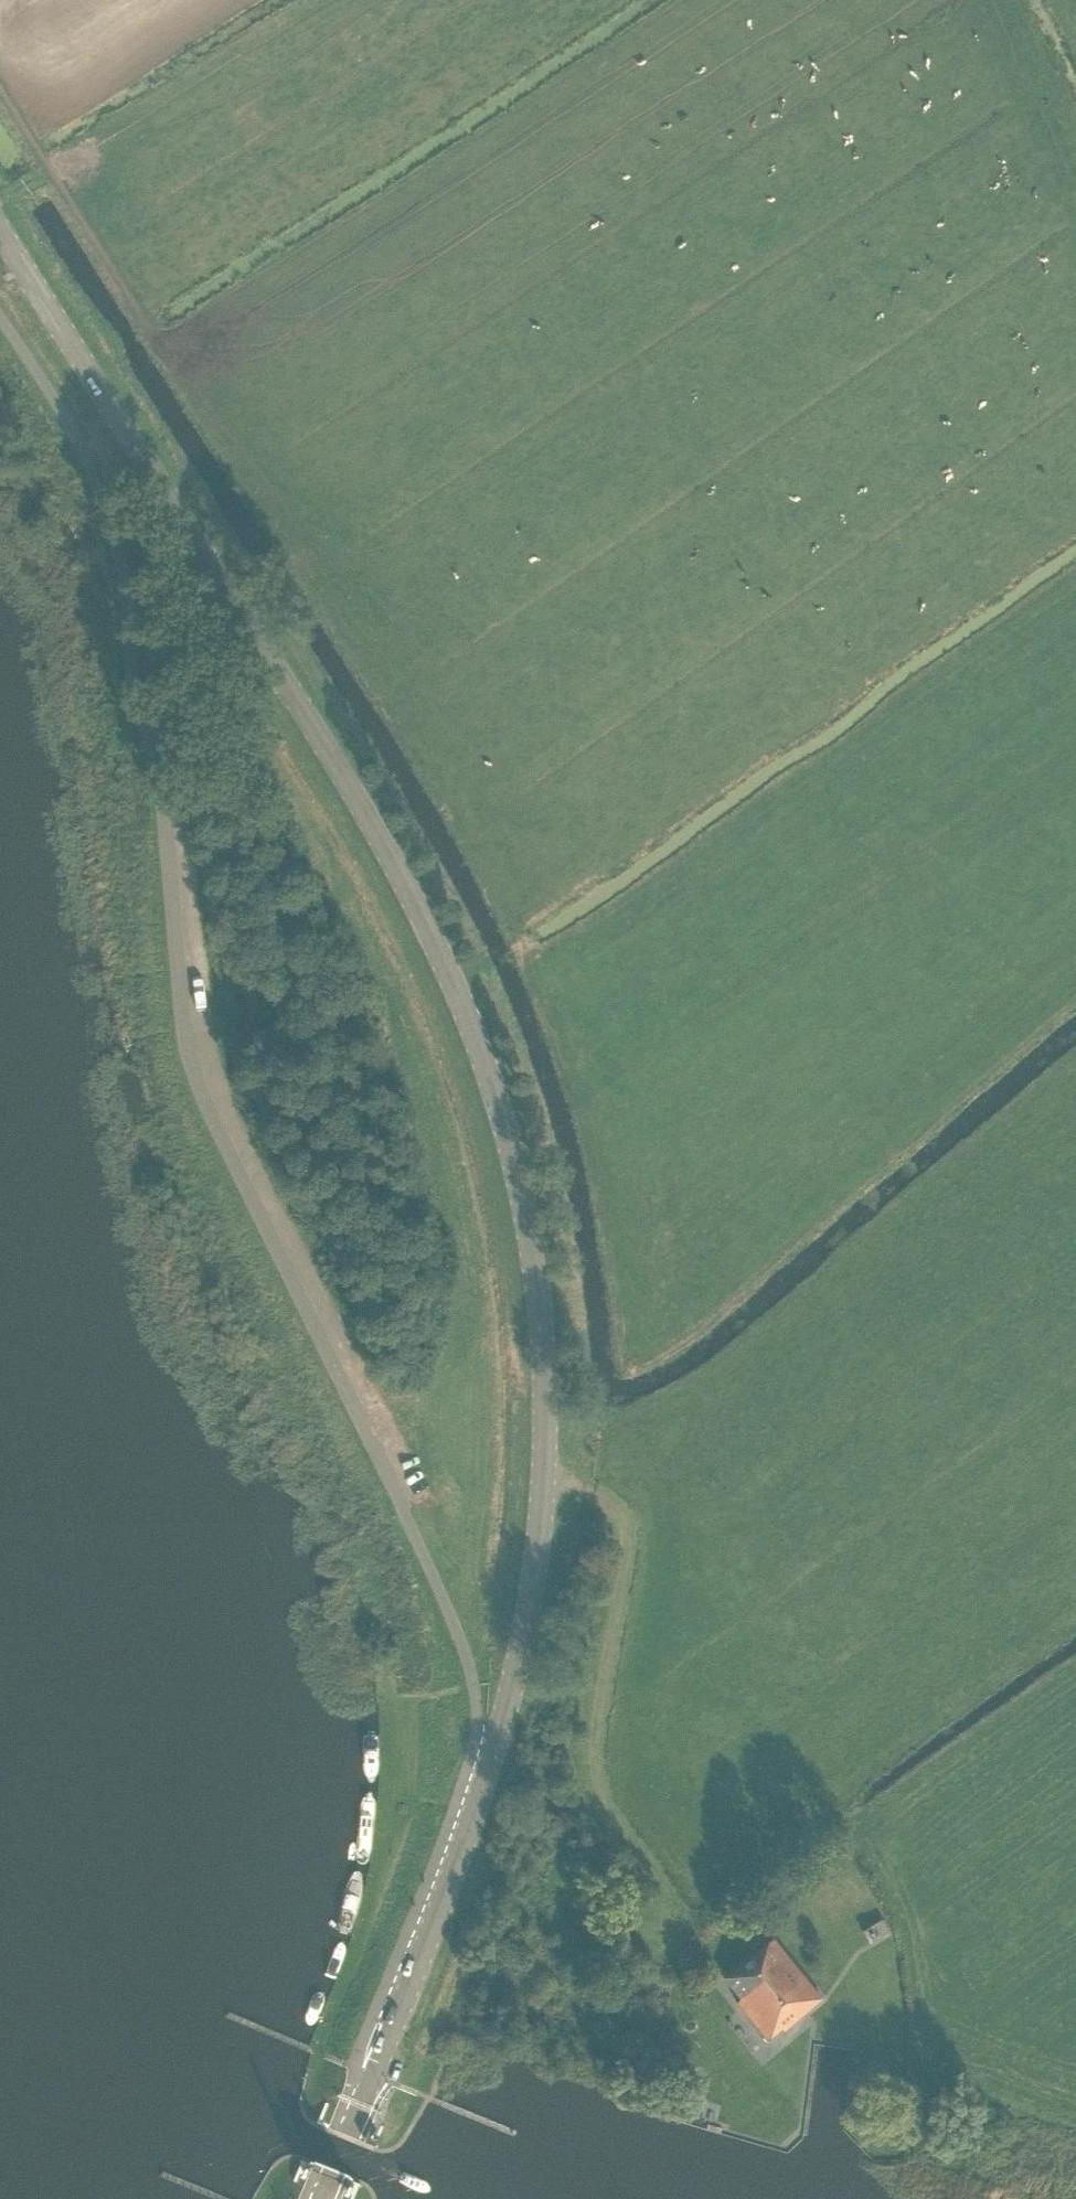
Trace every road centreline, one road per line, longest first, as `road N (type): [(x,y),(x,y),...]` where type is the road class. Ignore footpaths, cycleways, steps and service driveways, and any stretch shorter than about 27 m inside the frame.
road 1 (secondary): [(543,1480),(534,1267),(499,1105),(463,1006),(324,743),(0,232)]
road 2 (secondary): [(324,2198),(474,1815),(518,1659),(543,1480)]
road 3 (unclassified): [(693,1932),(605,1805),(599,1713),(625,1562),(619,1516),(586,1491),(543,1480)]

